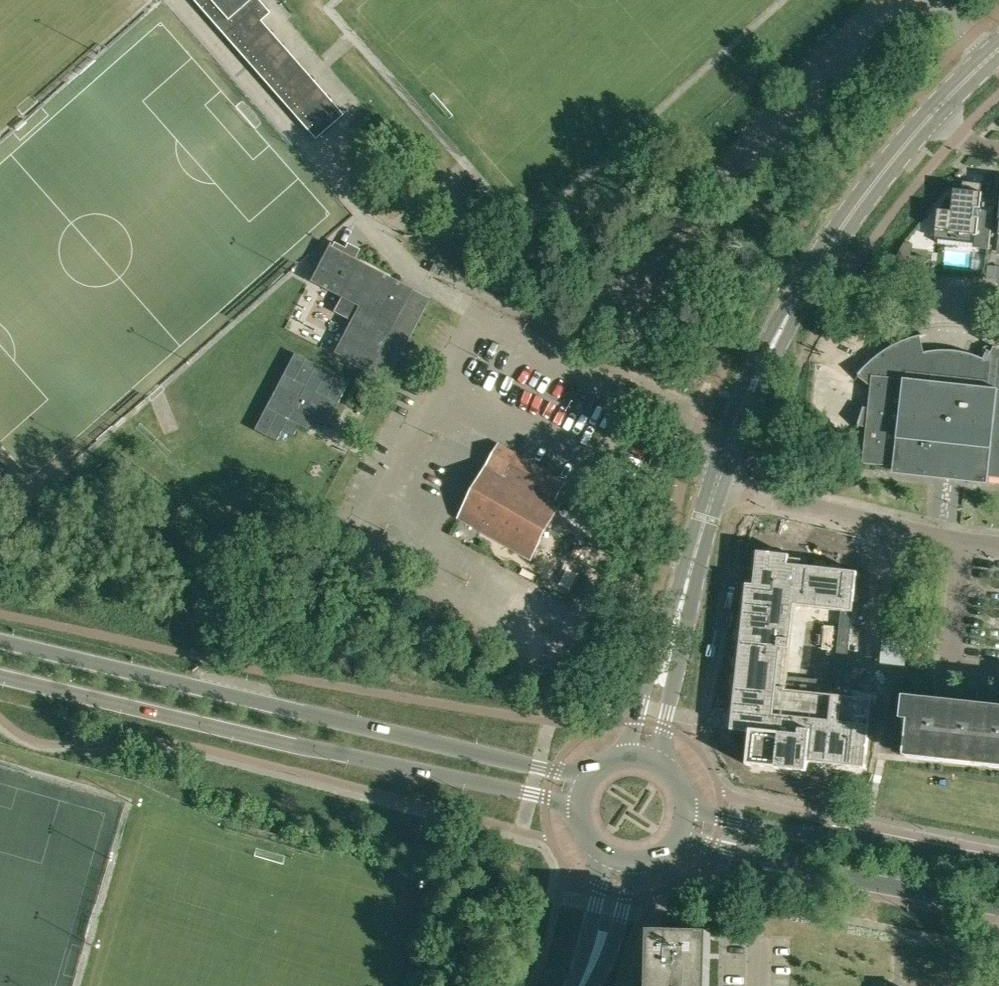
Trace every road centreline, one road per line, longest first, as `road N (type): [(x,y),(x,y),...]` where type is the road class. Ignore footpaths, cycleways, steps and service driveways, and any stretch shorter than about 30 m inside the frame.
road 1 (secondary): [(592,782),(0,642)]
road 2 (secondary): [(0,678),(546,797),(582,812)]
road 3 (tertiary): [(718,485),(796,303),(856,213),(940,113)]
road 4 (secondary): [(679,843),(998,907)]
road 5 (secondary): [(998,868),(689,811)]
road 6 (residential): [(964,542),(718,485)]
road 7 (residential): [(998,676),(950,671),(964,542)]
road 8 (tertiary): [(679,614),(660,652),(629,760)]
road 9 (tertiary): [(662,766),(680,665),(679,614)]
road 10 (tertiary): [(679,614),(718,485)]
road 11 (tertiary): [(582,985),(618,929),(637,866)]
road 12 (tertiary): [(605,856),(576,985)]

